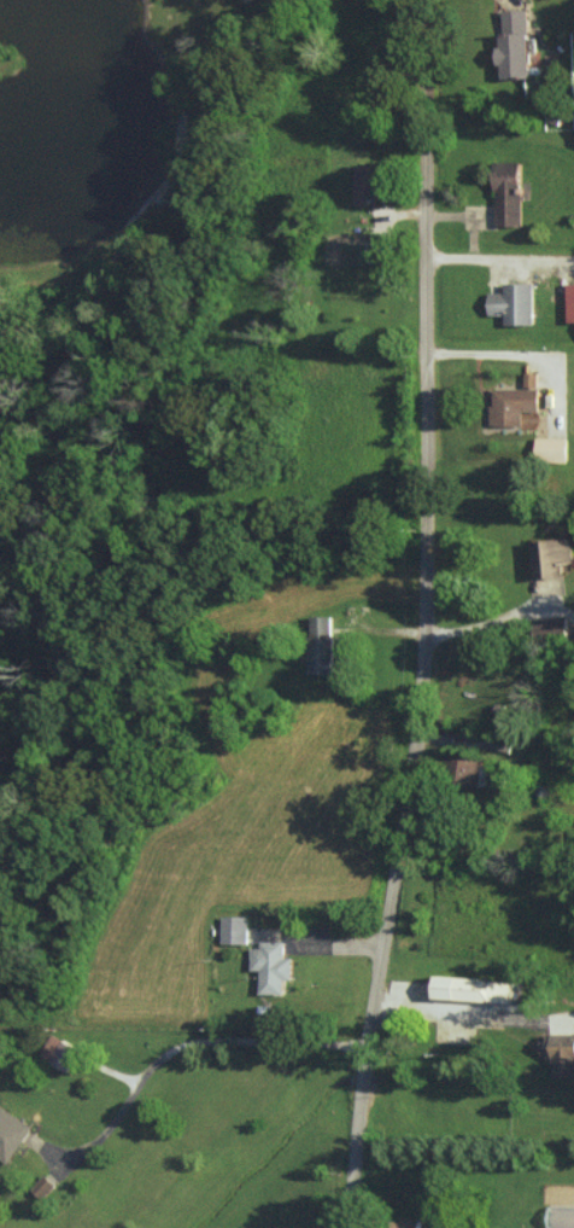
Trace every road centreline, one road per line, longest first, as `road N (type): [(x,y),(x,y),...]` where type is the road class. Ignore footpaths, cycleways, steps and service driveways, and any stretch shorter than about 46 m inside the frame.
road 1 (residential): [(353,1227),(359,1113),(426,669),(427,0)]

